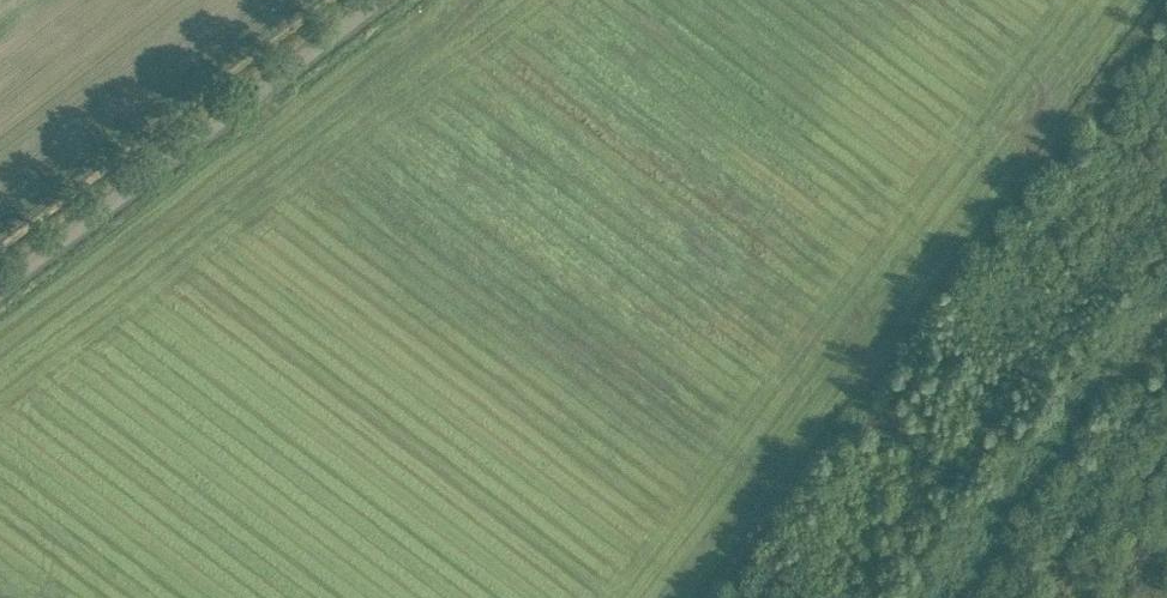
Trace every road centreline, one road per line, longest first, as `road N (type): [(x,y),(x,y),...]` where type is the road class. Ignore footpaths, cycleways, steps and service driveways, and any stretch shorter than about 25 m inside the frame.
road 1 (unclassified): [(0,284),(377,0)]

